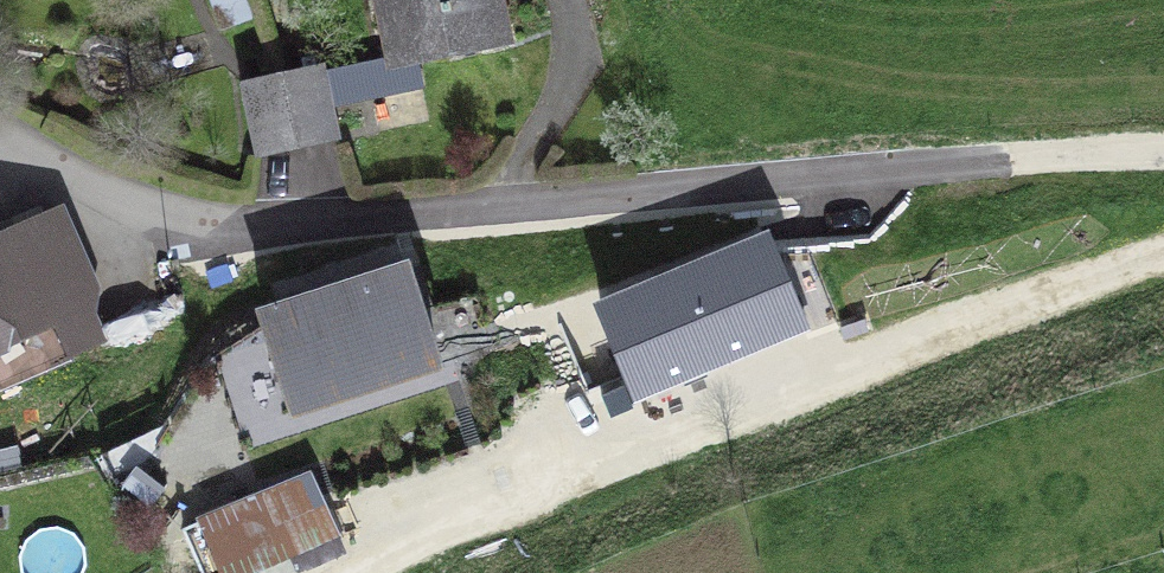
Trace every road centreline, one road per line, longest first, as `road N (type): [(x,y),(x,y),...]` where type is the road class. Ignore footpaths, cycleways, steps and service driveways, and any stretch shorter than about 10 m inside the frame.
road 1 (track): [(1163,248),(491,511),(367,572)]
road 2 (track): [(382,216),(1163,150)]
road 3 (residential): [(0,145),(193,220),(242,225),(382,216)]

